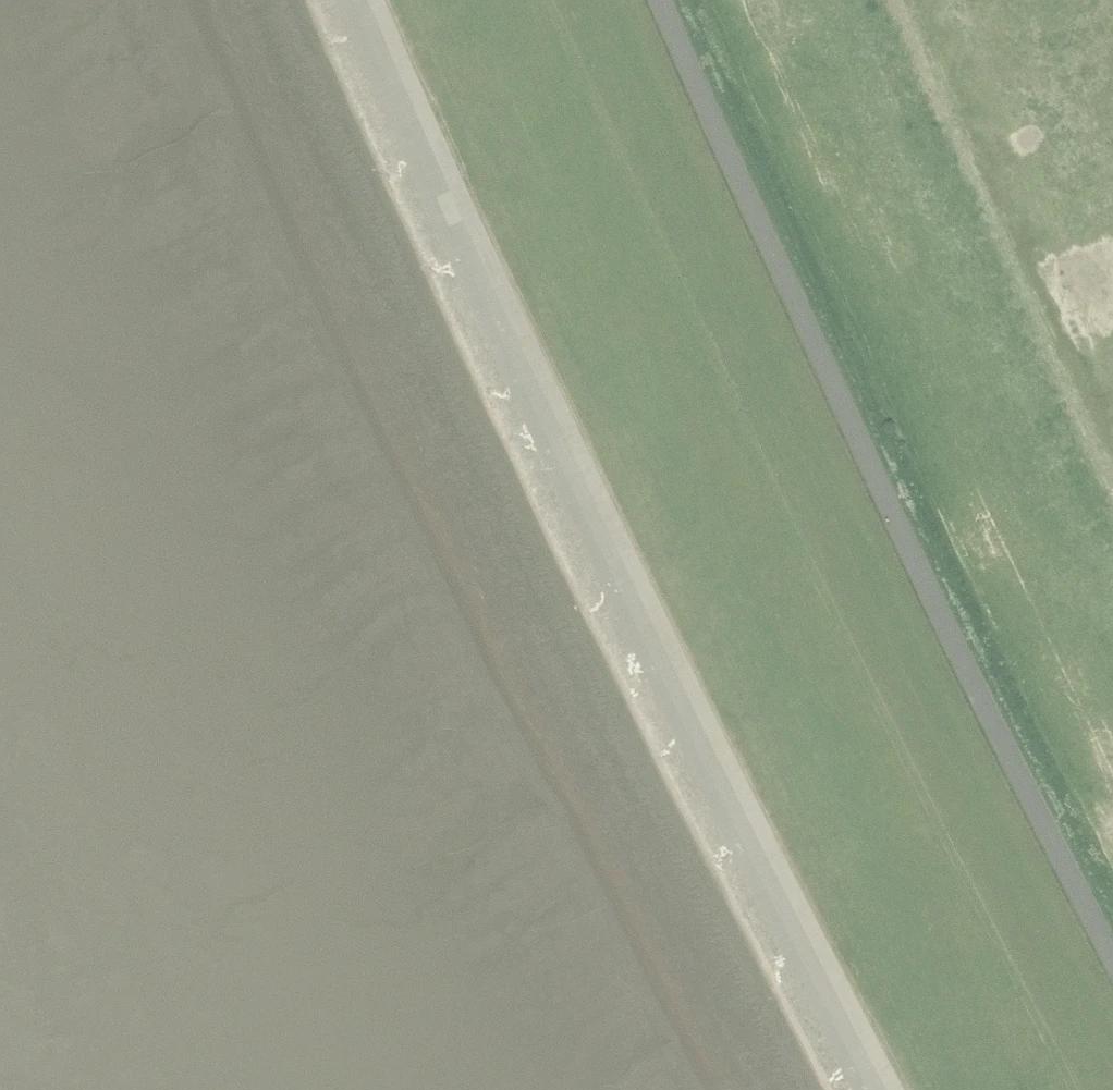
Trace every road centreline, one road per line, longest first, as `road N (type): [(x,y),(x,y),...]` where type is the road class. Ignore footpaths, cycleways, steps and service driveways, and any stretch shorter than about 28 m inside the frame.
road 1 (track): [(905,1089),(644,563),(390,0)]

